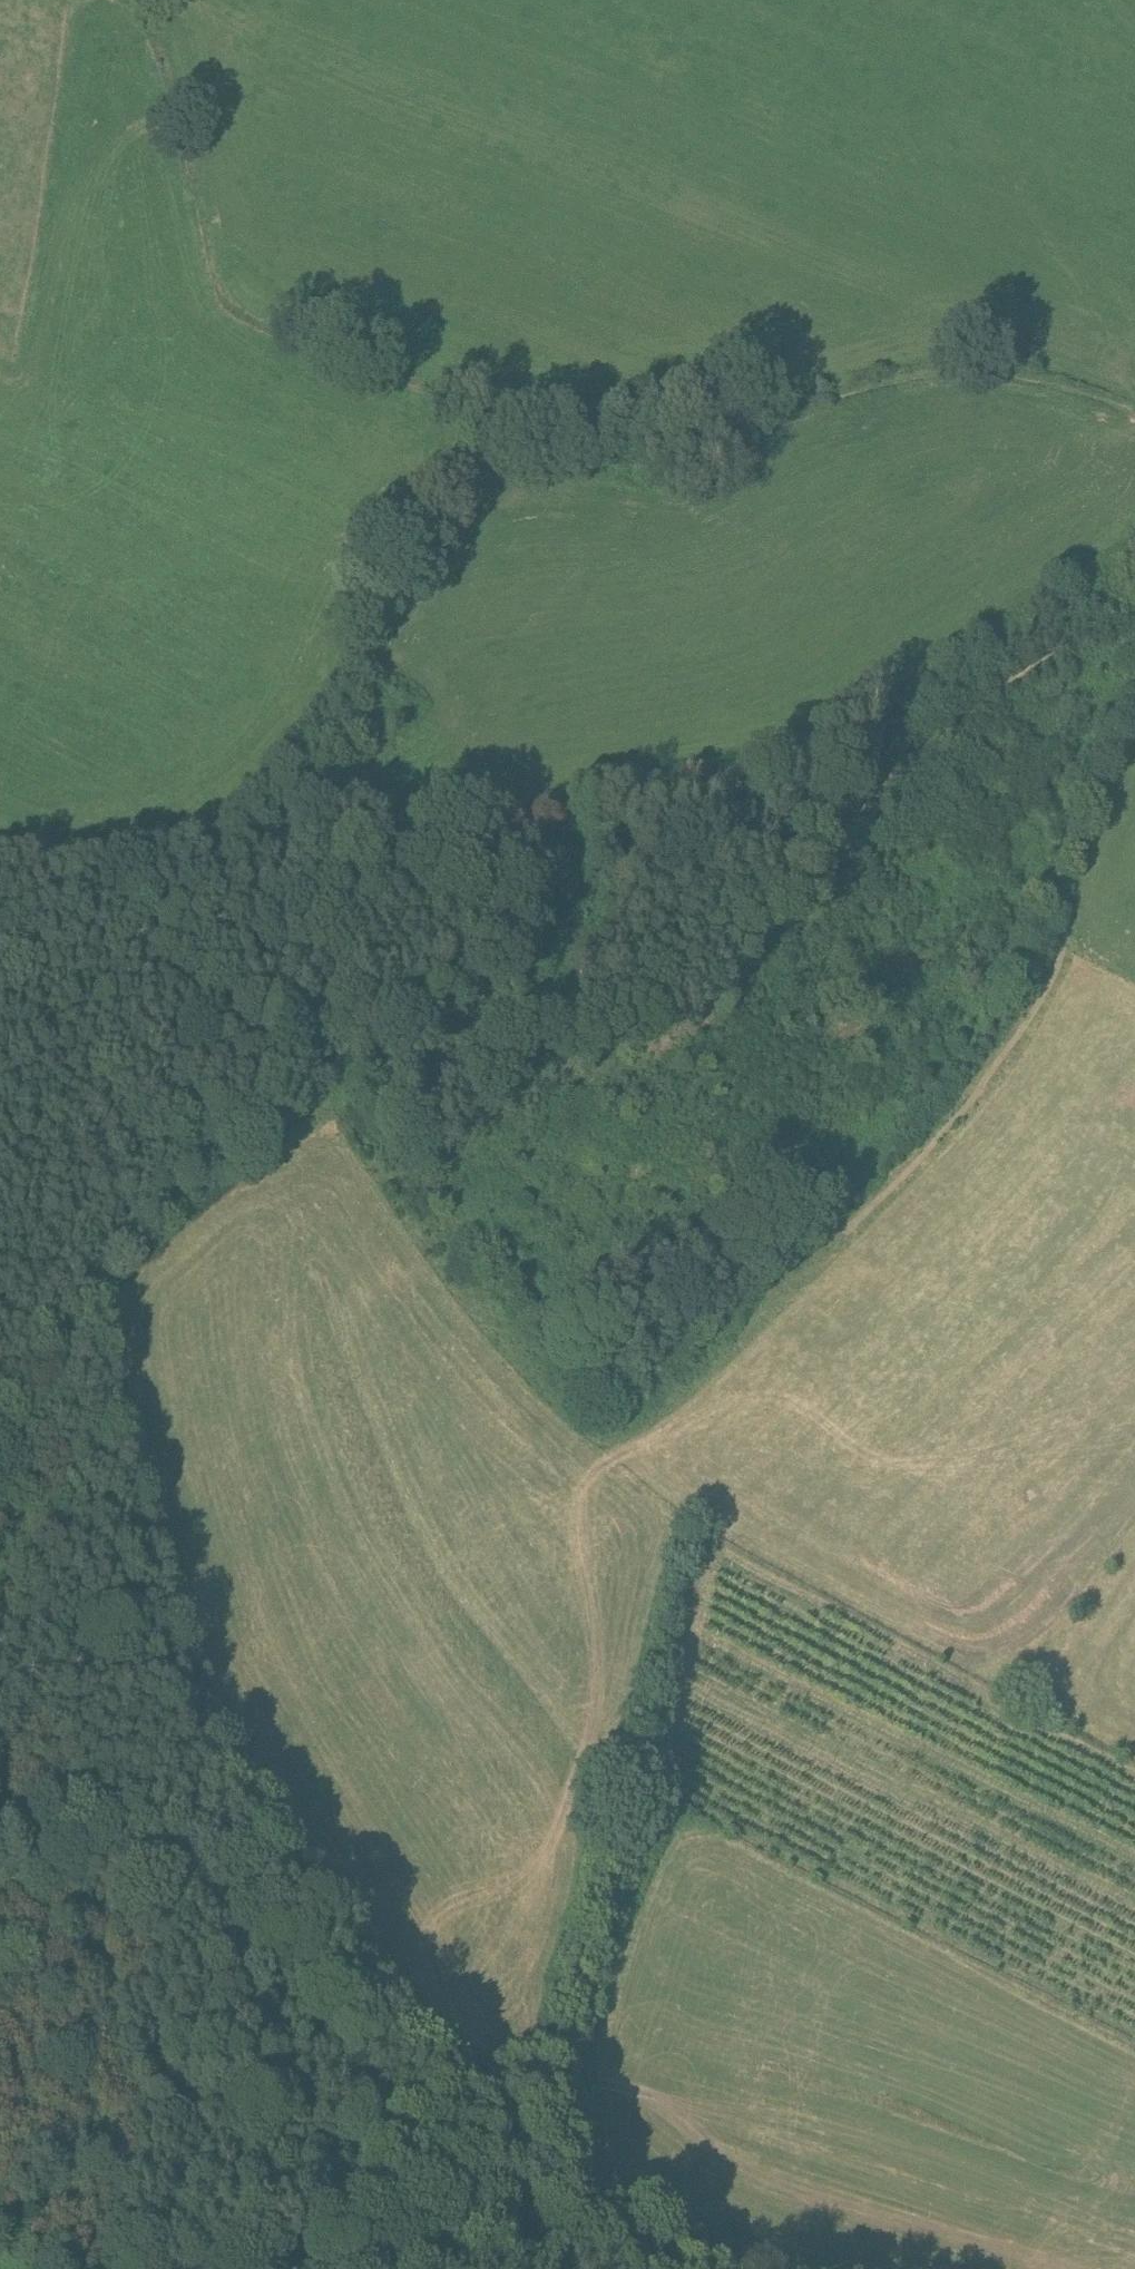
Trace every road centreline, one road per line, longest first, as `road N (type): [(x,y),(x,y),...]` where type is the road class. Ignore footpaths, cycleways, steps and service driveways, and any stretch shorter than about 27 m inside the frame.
road 1 (track): [(0,1465),(85,1274),(191,1162),(355,1052),(474,1038),(677,961),(735,906),(820,860),(890,779),(1029,670),(1134,618)]
road 2 (track): [(122,877),(255,799),(319,738),(402,576),(467,490),(525,450),(601,430),(802,406),(934,371),(1043,382),(1134,415)]
road 3 (track): [(0,943),(122,877)]
road 4 (track): [(0,877),(85,869),(122,877)]

